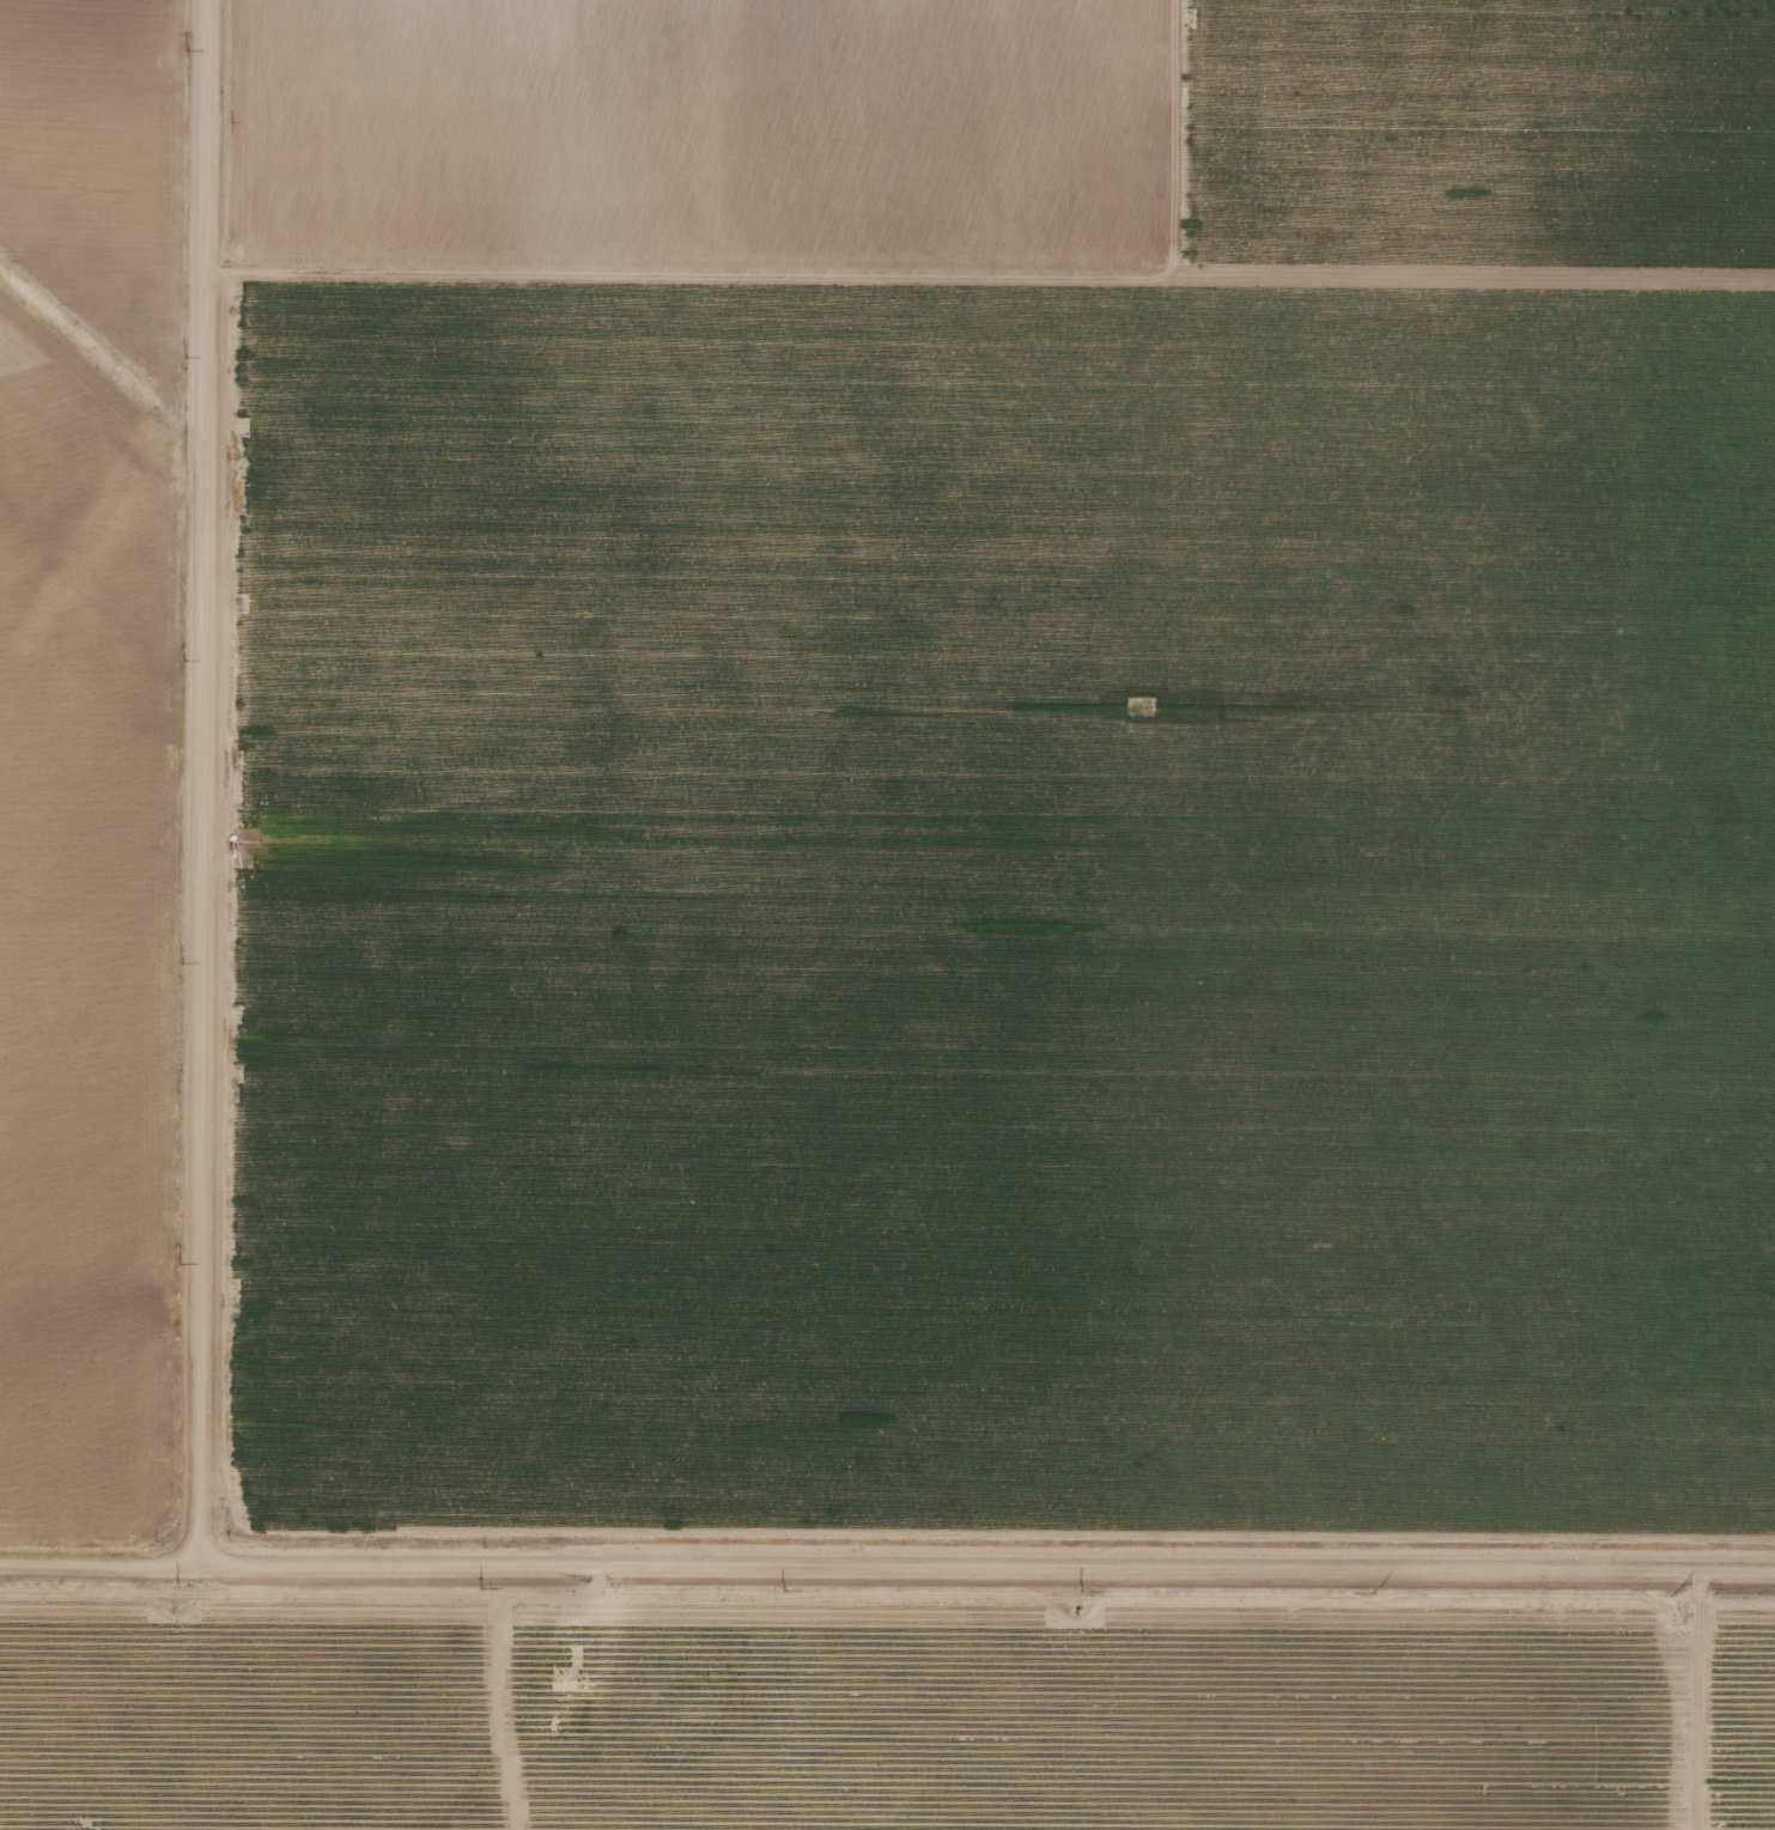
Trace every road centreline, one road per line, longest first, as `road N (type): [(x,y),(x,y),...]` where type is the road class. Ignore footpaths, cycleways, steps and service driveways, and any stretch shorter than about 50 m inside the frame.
road 1 (residential): [(1774,1579),(172,1570)]
road 2 (residential): [(195,0),(172,1570)]
road 3 (residential): [(0,1571),(123,1570)]

